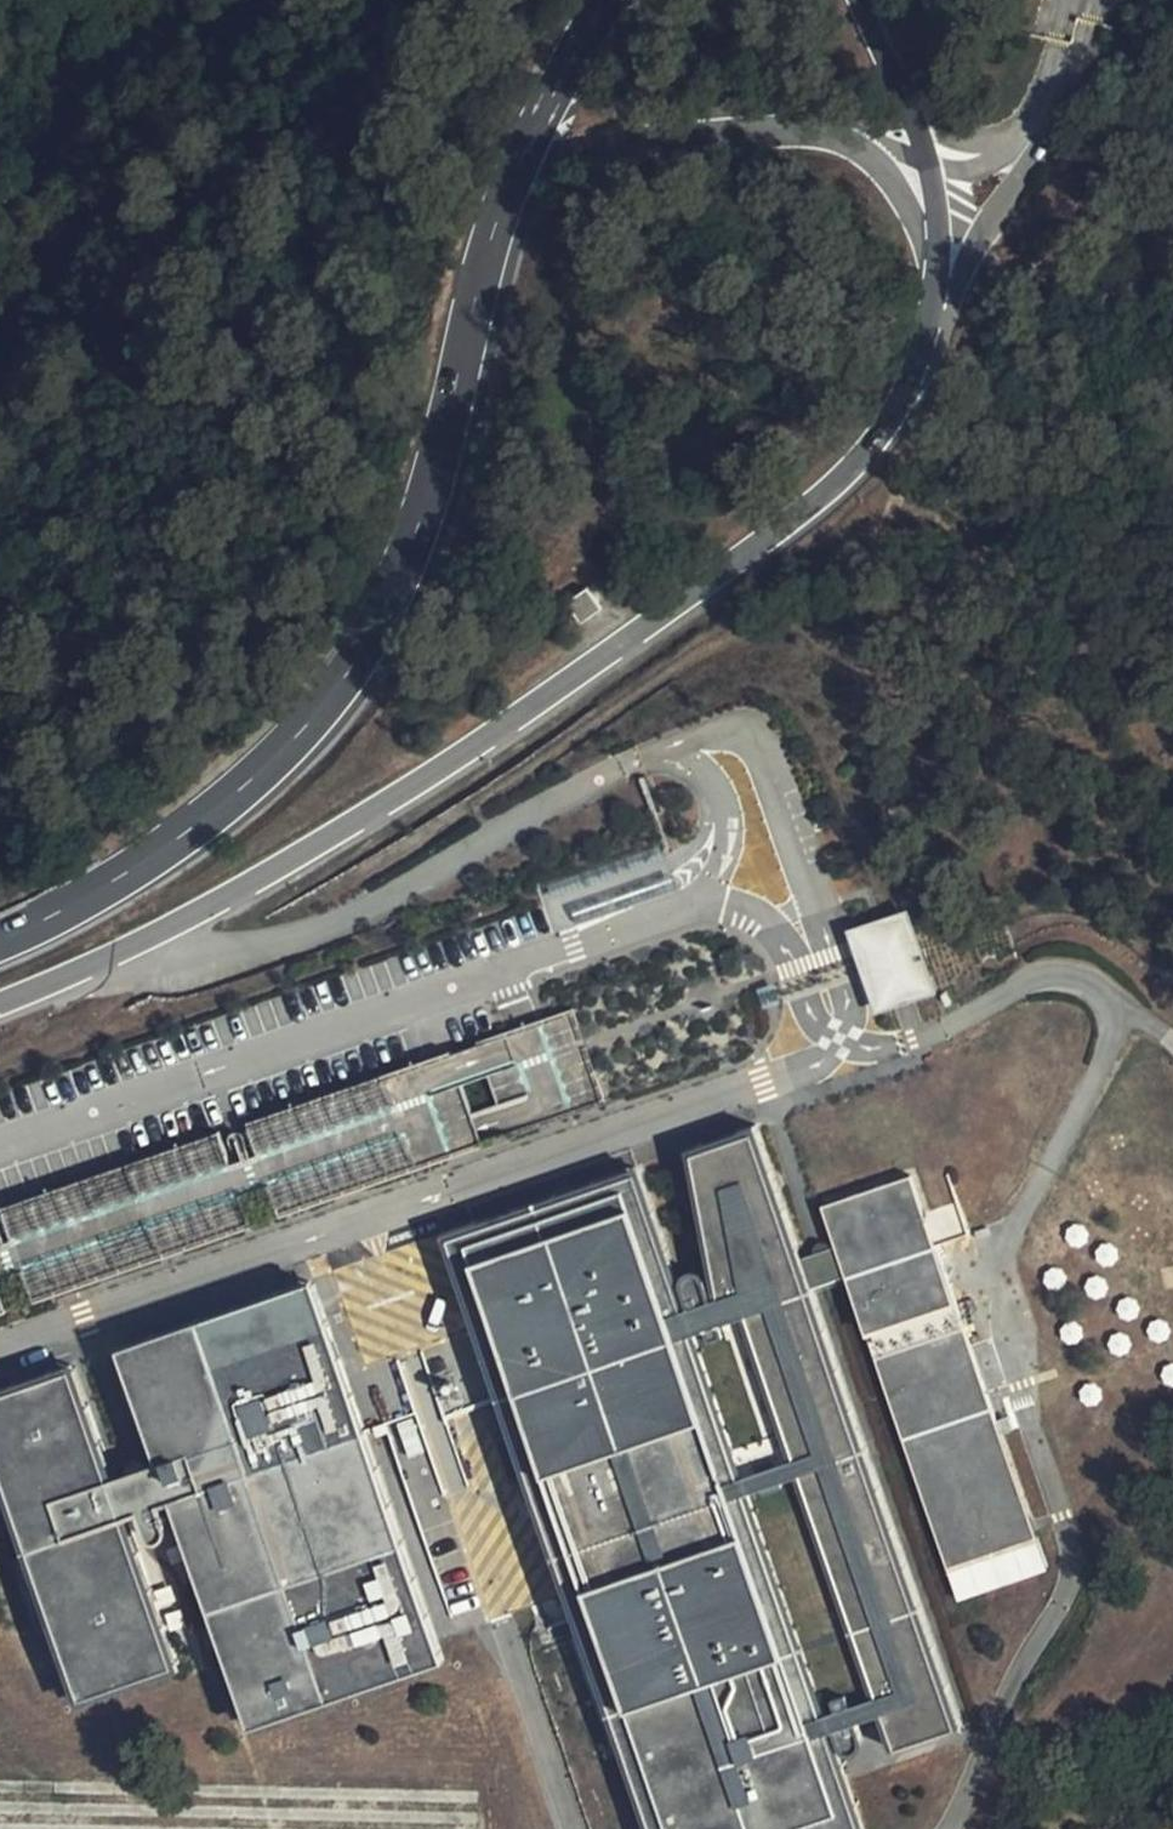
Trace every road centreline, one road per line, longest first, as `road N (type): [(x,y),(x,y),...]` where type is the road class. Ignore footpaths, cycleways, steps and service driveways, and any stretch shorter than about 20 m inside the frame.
road 1 (tertiary): [(0,1002),(247,881),(466,748),(834,490),(911,379),(932,307),(935,237)]
road 2 (tertiary): [(518,166),(435,491),(404,577),(356,667),(281,757),(191,835),(0,937)]
road 3 (track): [(271,0),(81,259),(23,379),(0,406)]
road 4 (track): [(1172,181),(1075,434),(991,544),(973,602)]
road 5 (tertiary): [(857,147),(775,129),(703,132),(518,166)]
road 6 (track): [(874,516),(976,376),(1009,272),(971,255)]
road 7 (track): [(1172,707),(973,602)]
road 8 (tertiary): [(607,0),(518,166)]
road 9 (tertiary): [(926,154),(862,0)]
road 10 (track): [(973,602),(874,516)]

